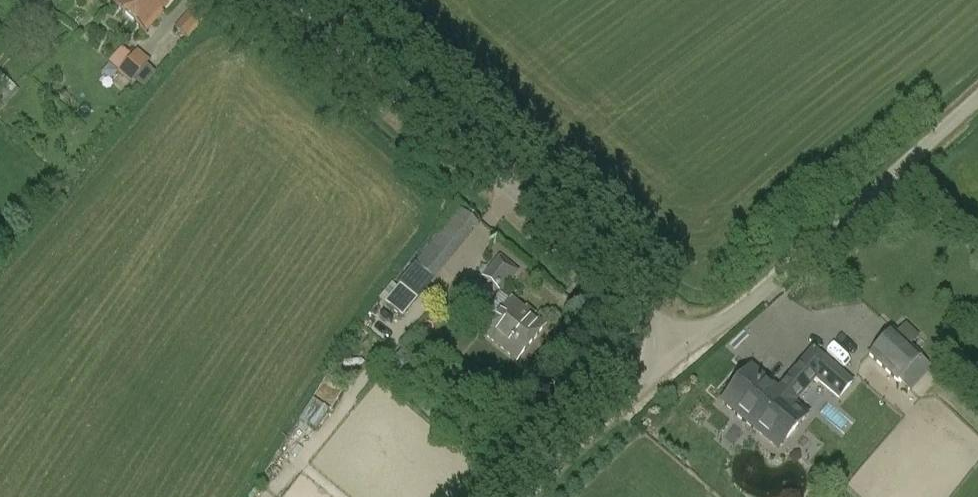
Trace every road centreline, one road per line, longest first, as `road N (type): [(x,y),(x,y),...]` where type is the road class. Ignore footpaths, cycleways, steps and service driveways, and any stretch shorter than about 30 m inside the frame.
road 1 (unclassified): [(688,343),(290,0)]
road 2 (unclassified): [(977,97),(755,297),(688,343)]
road 3 (unclassified): [(523,496),(688,343)]

